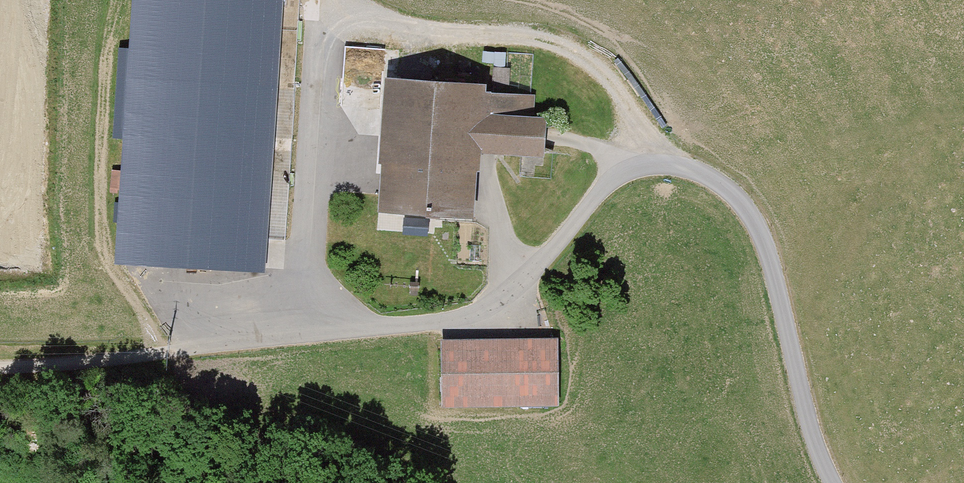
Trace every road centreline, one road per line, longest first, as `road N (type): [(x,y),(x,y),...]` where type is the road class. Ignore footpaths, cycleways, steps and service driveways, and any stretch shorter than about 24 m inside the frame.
road 1 (unclassified): [(829,482),(748,216),(723,188),(676,164),(618,172),(516,298),(489,316),(0,367)]
road 2 (track): [(647,164),(607,70),(570,50),(504,37),(318,27)]

